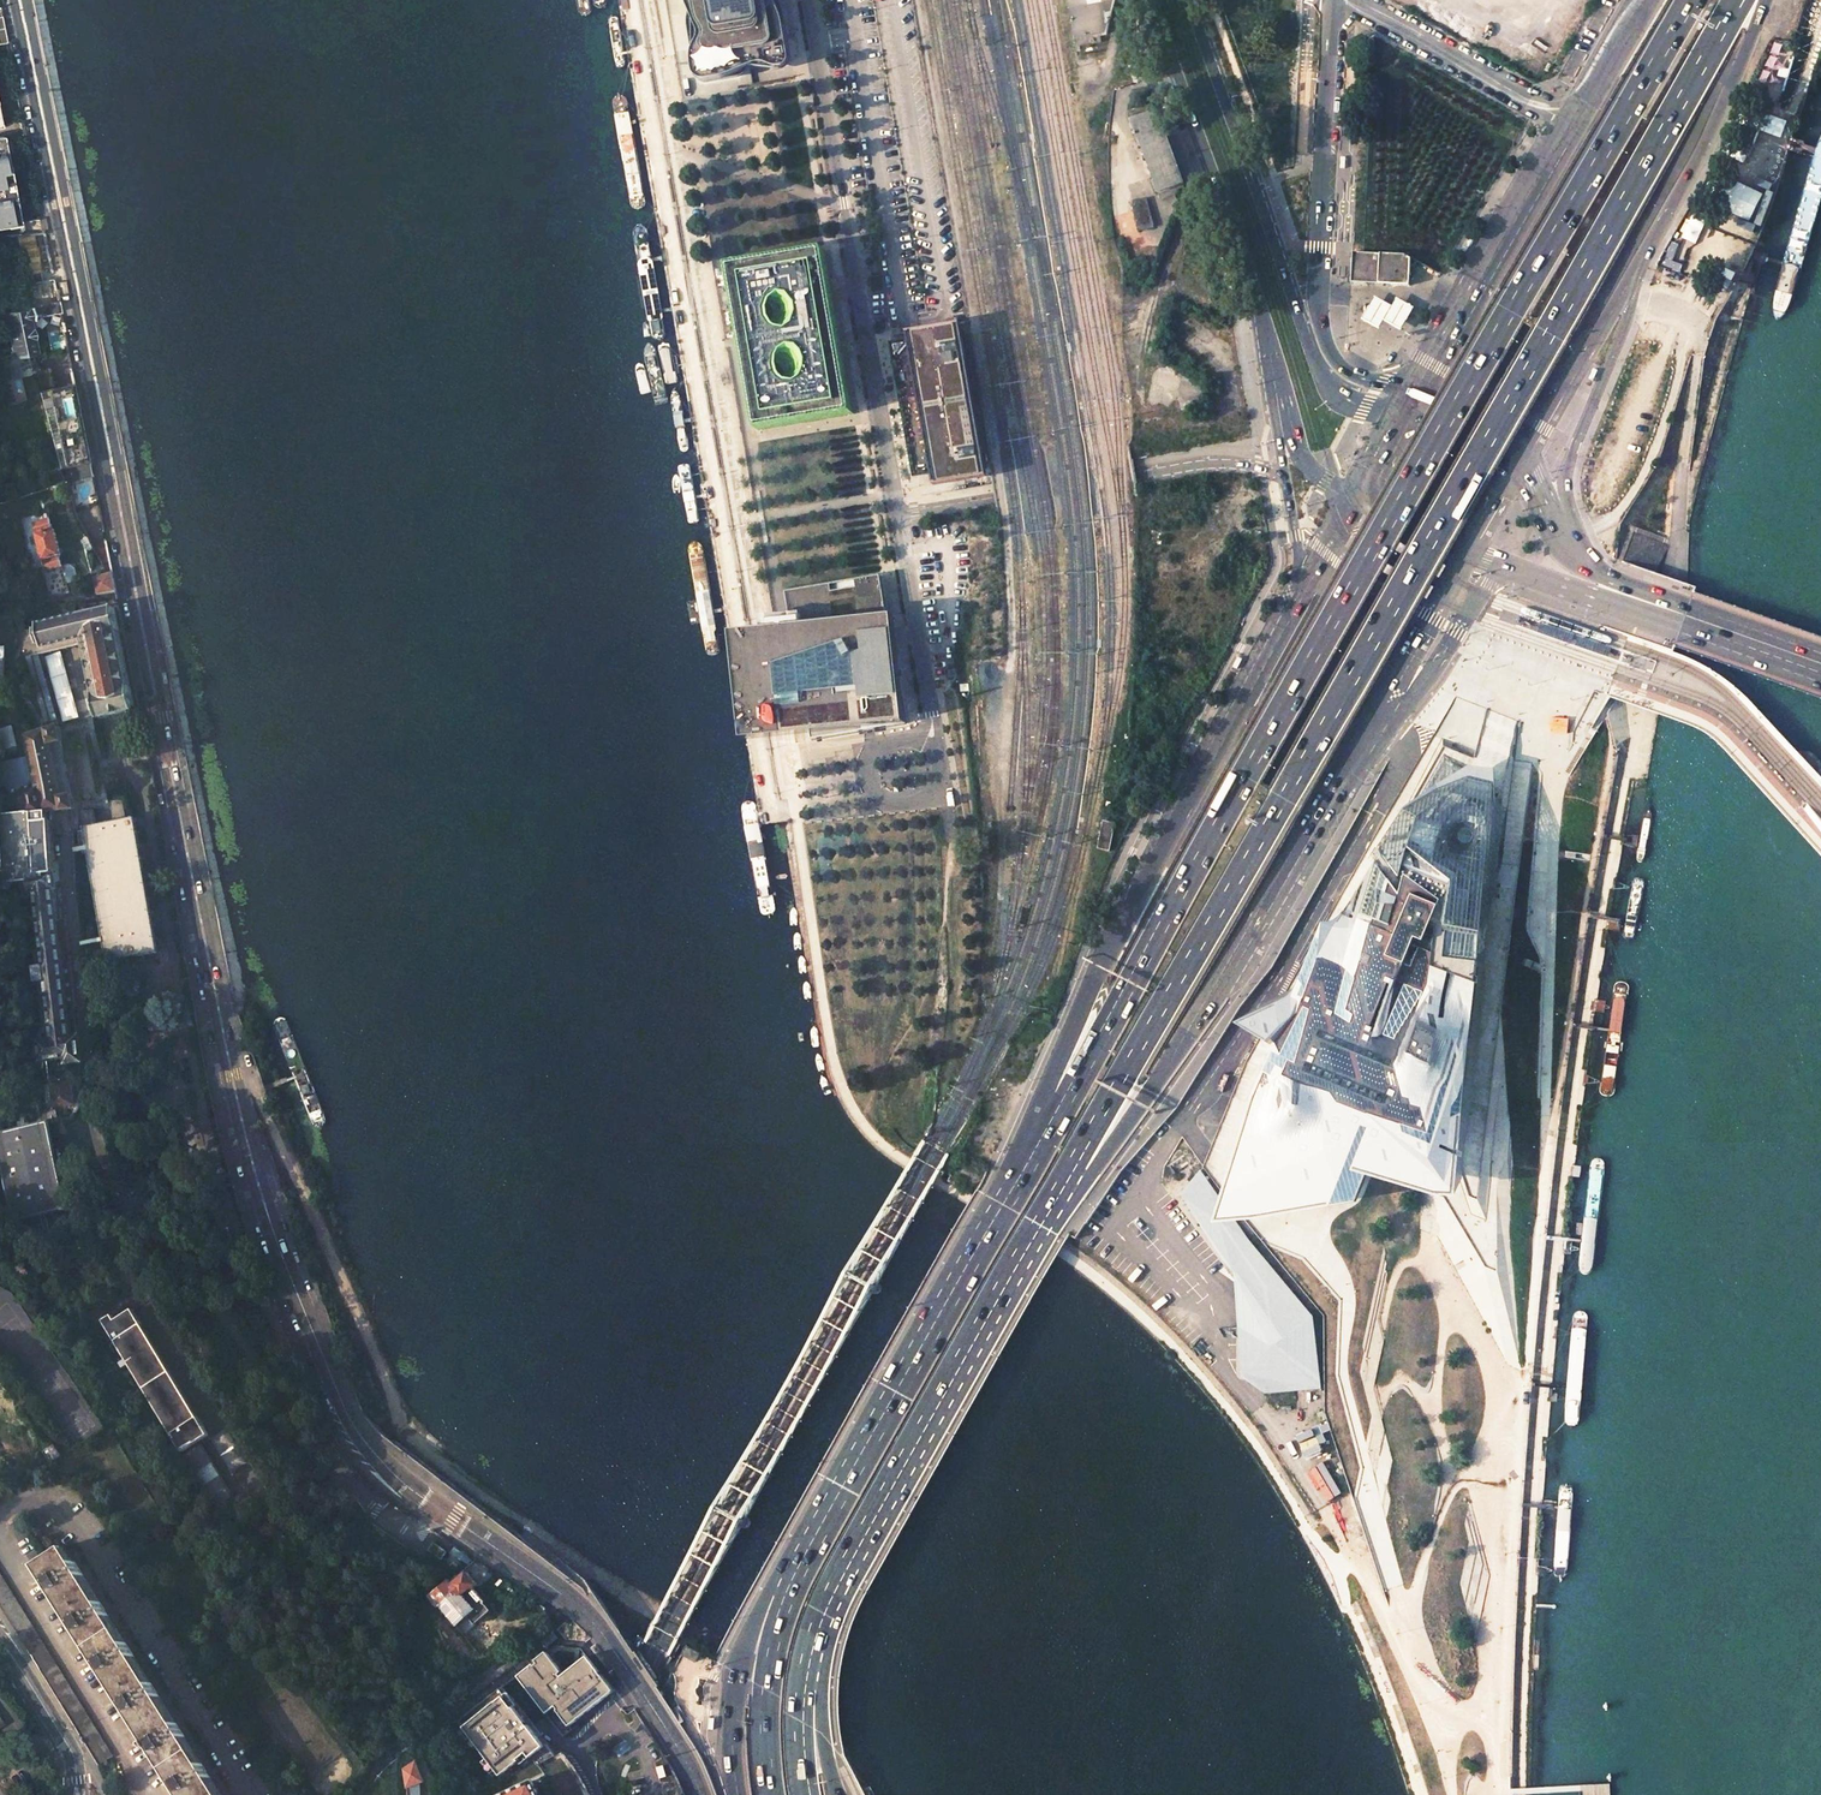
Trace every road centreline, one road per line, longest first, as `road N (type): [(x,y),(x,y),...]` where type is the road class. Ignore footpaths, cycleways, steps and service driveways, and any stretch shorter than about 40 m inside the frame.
road 1 (tertiary): [(16,0),(237,1107),(316,1341),(344,1412),(373,1454),(574,1603),(604,1636),(699,1794)]
road 2 (trunk): [(1048,1219),(1738,0)]
road 3 (trunk): [(1691,0),(1011,1193)]
road 4 (track): [(1524,1794),(1530,1532),(1555,1222),(1651,646),(1675,565),(1681,487)]
road 5 (track): [(226,1055),(249,1063),(388,1418),(451,1472),(812,1712),(876,1794)]
road 6 (trunk): [(1255,676),(1100,965),(1011,1193)]
road 7 (unclassified): [(808,0),(897,515)]
road 8 (tertiary): [(1408,407),(1365,407),(1322,379),(1186,0)]
road 9 (trunk): [(820,1638),(1048,1219)]
road 10 (unclassified): [(1408,407),(1343,367),(1318,313),(1336,0)]
road 11 (tertiary): [(1153,0),(1237,224),(1278,412)]
road 12 (trunk): [(1011,1193),(816,1541)]
road 13 (residential): [(897,515),(1198,464),(1284,475)]
road 14 (trunk): [(1048,1219),(1243,958)]
road 15 (trunk): [(1640,265),(1699,158),(1766,0)]
road 16 (trunk): [(816,1541),(771,1604),(737,1673),(738,1794)]
road 17 (primary): [(1243,958),(1384,722)]
road 18 (trunk): [(1552,523),(1640,265)]
road 19 (trunk): [(816,1541),(771,1673),(771,1794)]
road 20 (unclassified): [(1345,0),(1566,121)]
road 21 (primary): [(1820,666),(1597,585)]
road 22 (unclassified): [(897,515),(929,718)]
road 23 (primary): [(1384,722),(1408,706),(1479,594),(1507,571)]
road 24 (track): [(1681,487),(1697,469),(1736,311)]
road 25 (track): [(1350,1621),(1416,1794)]
road 26 (primary): [(1384,722),(1386,696),(1465,559)]
road 27 (trunk): [(1654,0),(1569,143),(1554,152)]
road 28 (unclassified): [(0,1636),(73,1754),(79,1794)]
road 29 (unclassified): [(914,741),(887,741),(871,755),(866,775),(875,794),(893,805),(914,803),(930,789),(935,768)]
road 30 (primary): [(1554,152),(1469,299)]
road 31 (trunk): [(806,1794),(800,1720),(820,1638)]
road 32 (trunk): [(838,1794),(825,1735),(820,1638)]
road 33 (trunk): [(1469,299),(1484,342),(1542,377),(1561,379),(1579,369)]
road 34 (primary): [(1255,676),(1275,698),(1344,736),(1384,722)]
road 35 (tertiary): [(1634,0),(1566,121)]
road 36 (primary): [(1518,464),(1469,431),(1408,407)]
road 37 (primary): [(1469,299),(1408,407)]
road 38 (primary): [(1355,503),(1465,559)]
road 39 (tertiary): [(1278,412),(1298,458),(1355,503)]
road 40 (trunk): [(1579,369),(1640,265)]

